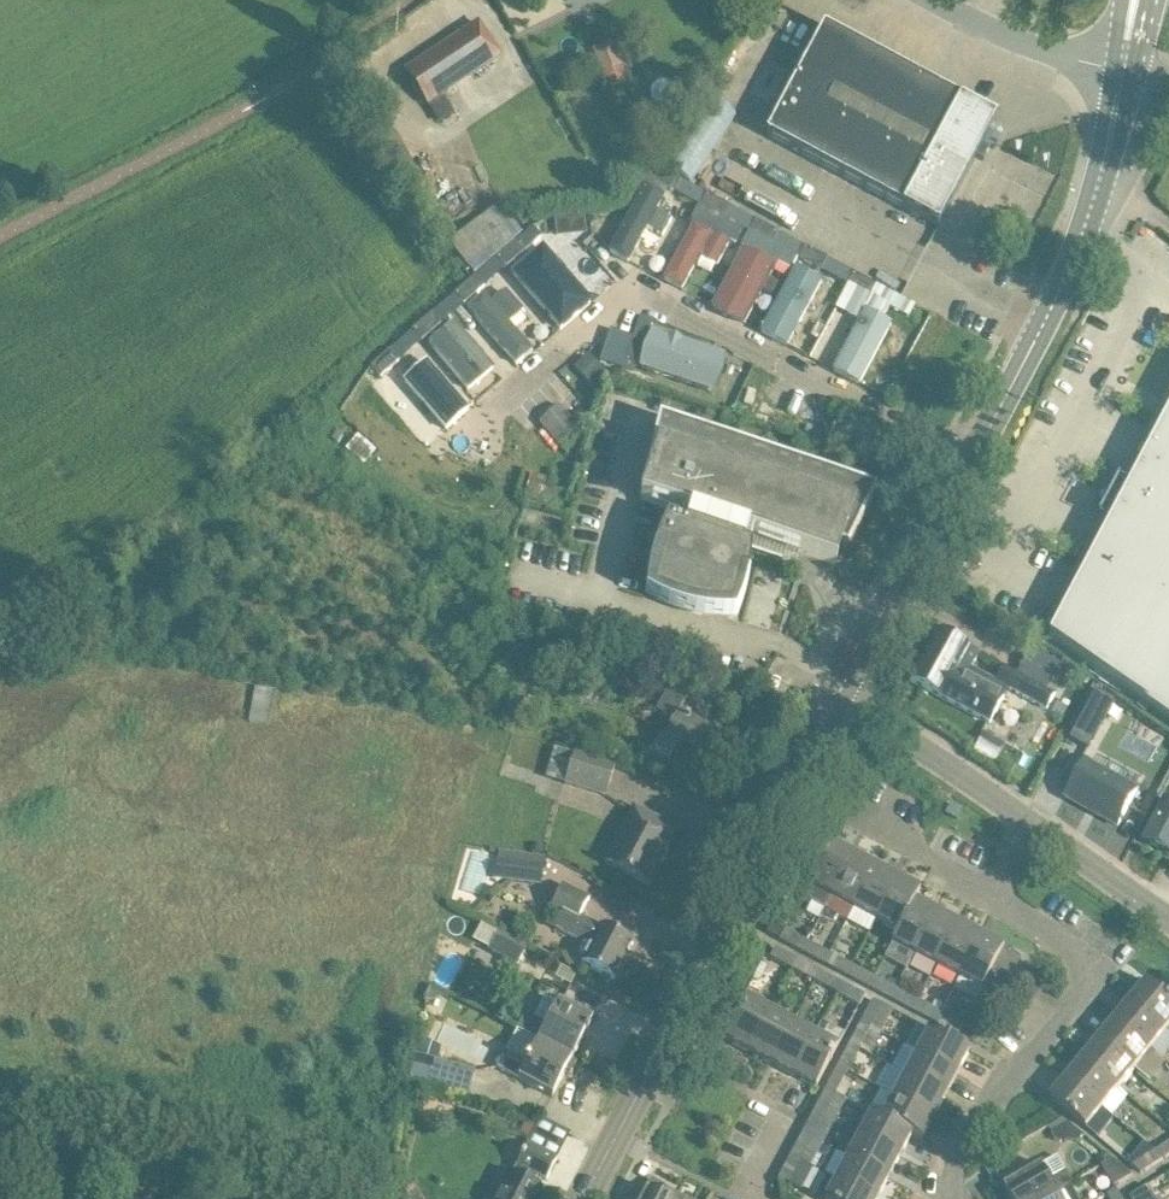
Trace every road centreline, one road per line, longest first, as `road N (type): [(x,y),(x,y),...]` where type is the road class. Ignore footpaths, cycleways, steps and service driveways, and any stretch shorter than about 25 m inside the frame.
road 1 (tertiary): [(586,1198),(837,693)]
road 2 (residential): [(974,457),(645,296),(618,300),(495,406)]
road 3 (unclassified): [(0,238),(255,103),(408,0)]
road 4 (tertiary): [(974,457),(1055,301),(1092,205),(1121,70)]
road 5 (residential): [(949,1198),(1011,1072),(1082,991),(1086,966),(1076,948),(984,892)]
road 6 (tertiary): [(837,693),(974,457)]
road 7 (residential): [(1021,817),(837,693)]
road 8 (unclassified): [(929,0),(1026,47),(1121,70)]
road 9 (residential): [(1168,917),(1021,817)]
road 10 (residential): [(984,892),(929,851),(837,803)]

